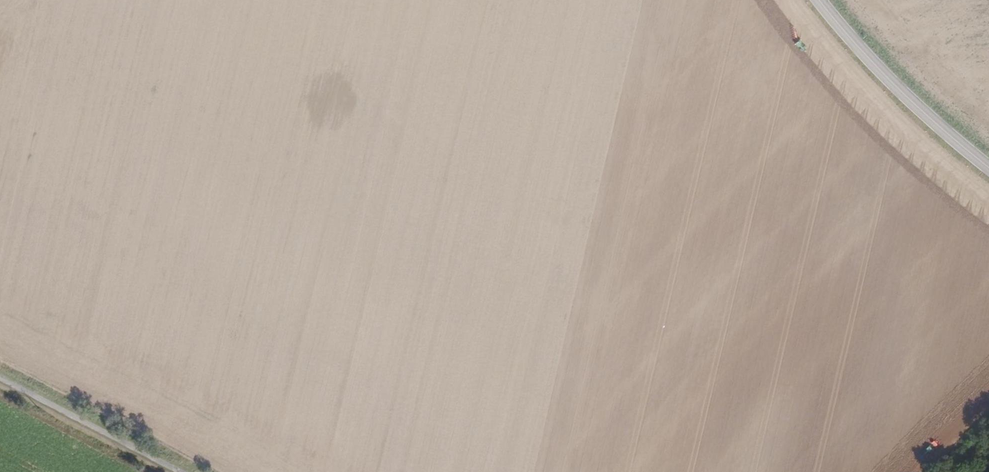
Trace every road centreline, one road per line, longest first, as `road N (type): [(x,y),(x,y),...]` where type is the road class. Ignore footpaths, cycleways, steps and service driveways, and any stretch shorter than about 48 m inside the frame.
road 1 (secondary): [(823,0),(917,109),(988,166)]
road 2 (unclassified): [(0,377),(183,471)]

